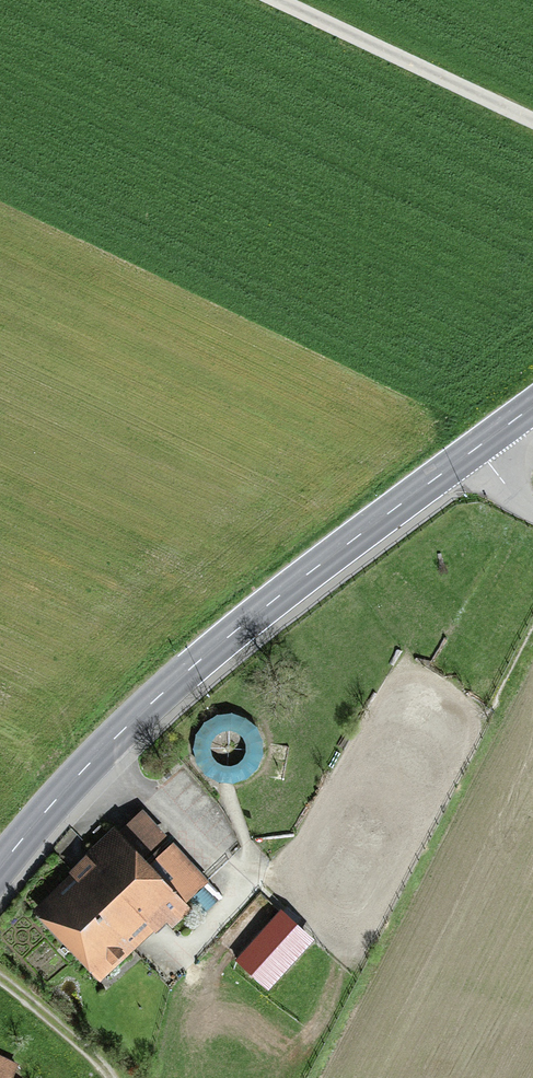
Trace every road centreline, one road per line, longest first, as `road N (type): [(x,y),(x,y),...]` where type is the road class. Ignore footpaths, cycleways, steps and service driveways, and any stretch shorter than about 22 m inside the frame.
road 1 (primary): [(0,867),(81,773),(204,656),(476,448)]
road 2 (track): [(532,121),(281,0)]
road 3 (residential): [(0,978),(111,1077)]

